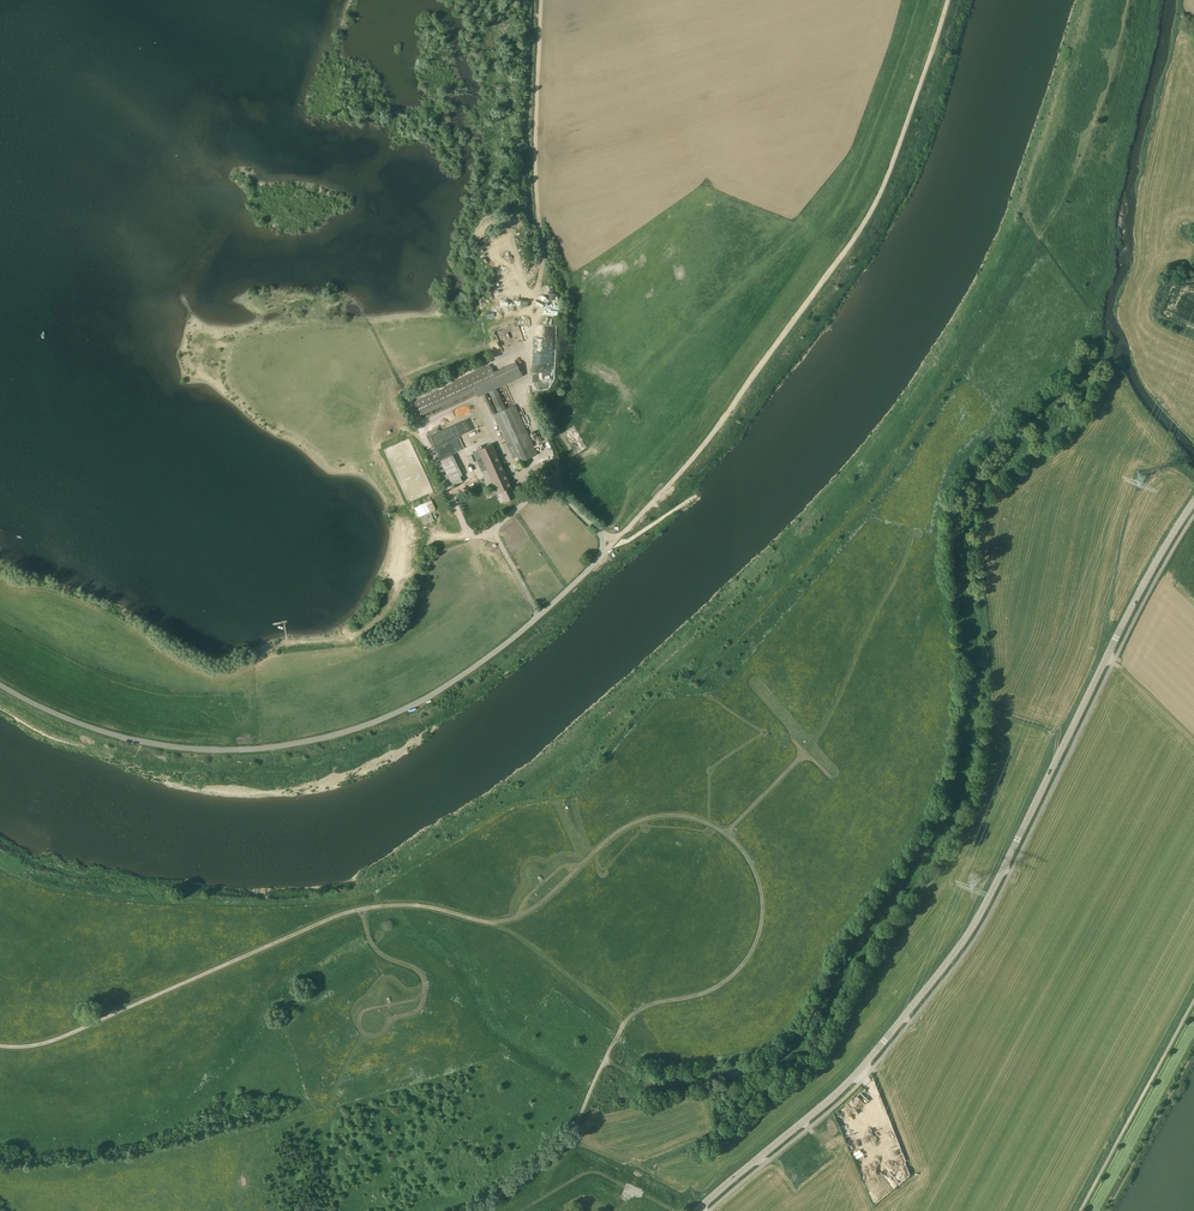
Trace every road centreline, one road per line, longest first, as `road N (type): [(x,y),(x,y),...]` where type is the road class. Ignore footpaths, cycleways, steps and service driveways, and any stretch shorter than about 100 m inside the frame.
road 1 (tertiary): [(698,1210),(866,1065),(973,927),(1133,604),(1193,501)]
road 2 (track): [(0,1046),(56,1040),(351,911),(408,905),(508,922),(539,905),(615,834),(650,817),(683,817),(726,833)]
road 3 (unclassified): [(0,684),(132,739),(222,749),(304,740),(431,694),(538,616),(604,551)]
road 4 (track): [(948,0),(896,155),(853,244),(698,452),(604,551)]
road 5 (track): [(726,833),(746,855),(762,898),(761,921),(743,965),(710,991),(634,1013),(575,1126),(479,1210)]
road 6 (unclassified): [(1081,1210),(1193,1001)]
road 7 (track): [(361,910),(378,951),(415,969),(424,985),(421,1006),(390,1019),(379,1035),(367,1036),(359,1024),(363,1010)]
road 8 (track): [(479,921),(517,936),(624,1024)]

